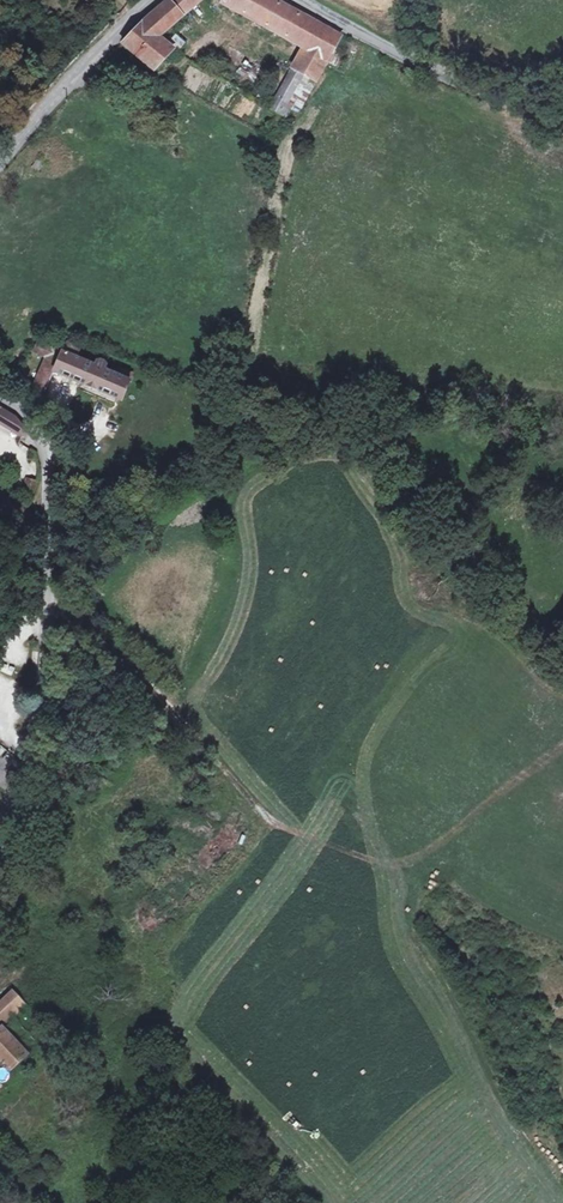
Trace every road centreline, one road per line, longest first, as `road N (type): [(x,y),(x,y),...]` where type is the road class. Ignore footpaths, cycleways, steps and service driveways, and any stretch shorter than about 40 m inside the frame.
road 1 (unclassified): [(0,387),(43,428),(51,453),(41,709),(0,859)]
road 2 (track): [(47,602),(127,663),(273,823)]
road 3 (tertiary): [(300,0),(481,93),(526,93),(562,74)]
road 4 (tertiary): [(0,162),(151,0)]

